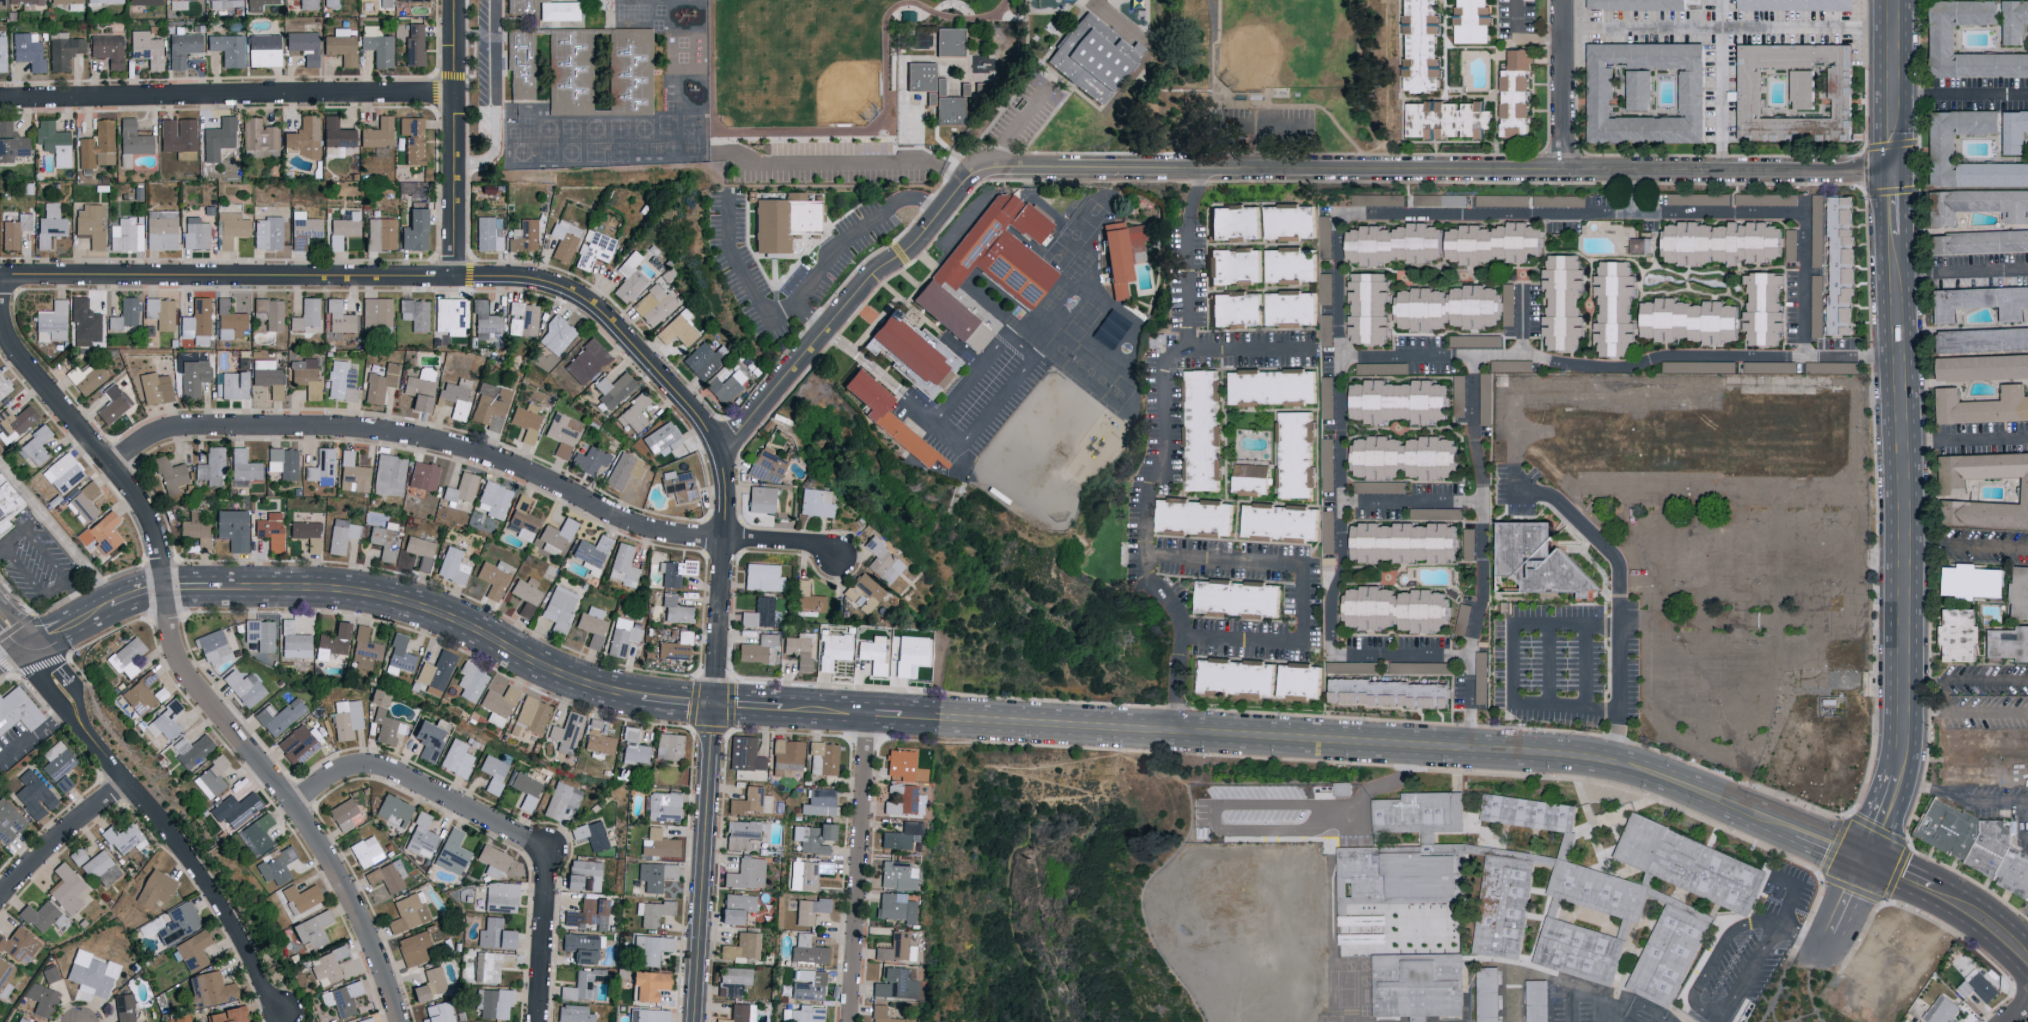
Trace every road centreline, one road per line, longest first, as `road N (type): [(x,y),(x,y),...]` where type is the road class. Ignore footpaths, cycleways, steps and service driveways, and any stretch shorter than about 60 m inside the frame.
road 1 (tertiary): [(37,642),(148,589),(340,588),(420,605),(556,671),(650,697),(1567,754),(1646,770),(1702,792)]
road 2 (residential): [(984,168),(1895,170)]
road 3 (residential): [(399,1021),(337,873),(292,802),(177,657),(148,515),(13,349),(0,305)]
road 4 (residential): [(0,273),(524,275),(558,284),(607,317),(691,406),(718,452)]
road 5 (residential): [(111,463),(144,437),(178,425),(367,427),(477,450),(655,529),(807,541),(835,555)]
road 6 (tertiary): [(1861,859),(1897,753),(1895,170)]
road 7 (residential): [(694,1021),(725,519),(718,452)]
road 8 (residential): [(1338,358),(1537,356),(1599,368),(1657,356),(1898,355)]
road 9 (residential): [(0,98),(454,94)]
road 10 (residential): [(1335,214),(1344,557),(1331,599),(1335,654)]
road 11 (residential): [(1470,747),(1471,647),(1482,594),(1469,357)]
road 12 (residential): [(718,452),(872,273),(909,247),(964,180),(984,168)]
road 13 (residential): [(282,1011),(206,883),(76,706)]
road 14 (residential): [(1804,357),(1805,218),(1615,213)]
road 15 (residential): [(851,1021),(869,712)]
road 16 (residential): [(1615,213),(1335,214)]
road 17 (residential): [(452,274),(454,0)]
road 18 (residential): [(292,802),(344,767),(380,764),(531,840)]
road 19 (tertiary): [(2027,959),(1970,911),(1861,859)]
road 20 (residential): [(537,1021),(546,875),(531,840)]
road 21 (tertiary): [(1861,859),(1838,836),(1734,793),(1702,792)]
road 22 (tertiary): [(1702,792),(1826,859),(1861,859)]
road 23 (residential): [(0,894),(128,782)]
road 24 (tertiary): [(1895,170),(1896,0)]
road 25 (residential): [(1561,169),(1562,0)]
road 26 (residential): [(1335,654),(1471,658)]

